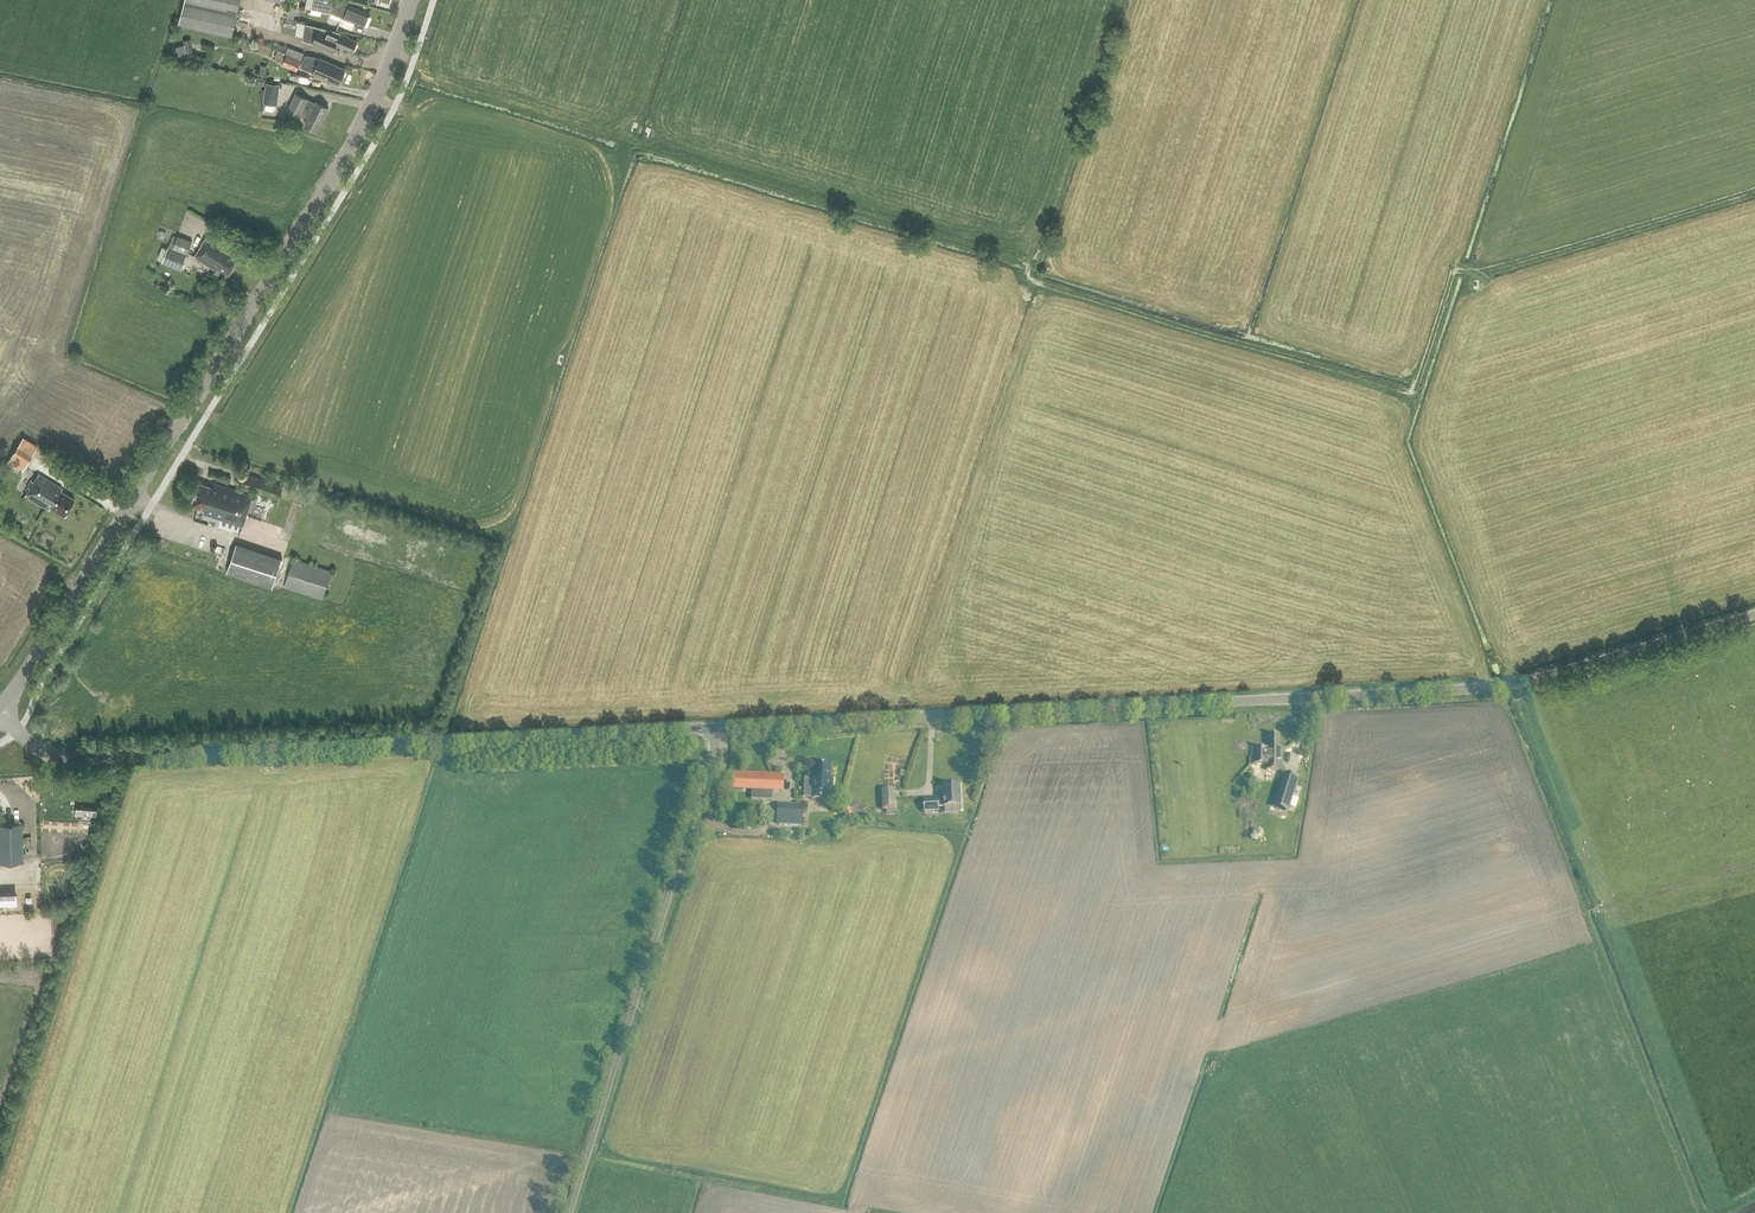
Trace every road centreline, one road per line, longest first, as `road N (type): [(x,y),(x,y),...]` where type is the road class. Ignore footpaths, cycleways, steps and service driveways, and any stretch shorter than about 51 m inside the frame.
road 1 (tertiary): [(1754,615),(1479,690),(715,729)]
road 2 (secondary): [(0,706),(343,160),(382,86),(413,0)]
road 3 (tertiary): [(715,729),(79,760),(47,754),(0,715)]
road 4 (unclassified): [(571,1212),(715,729)]

